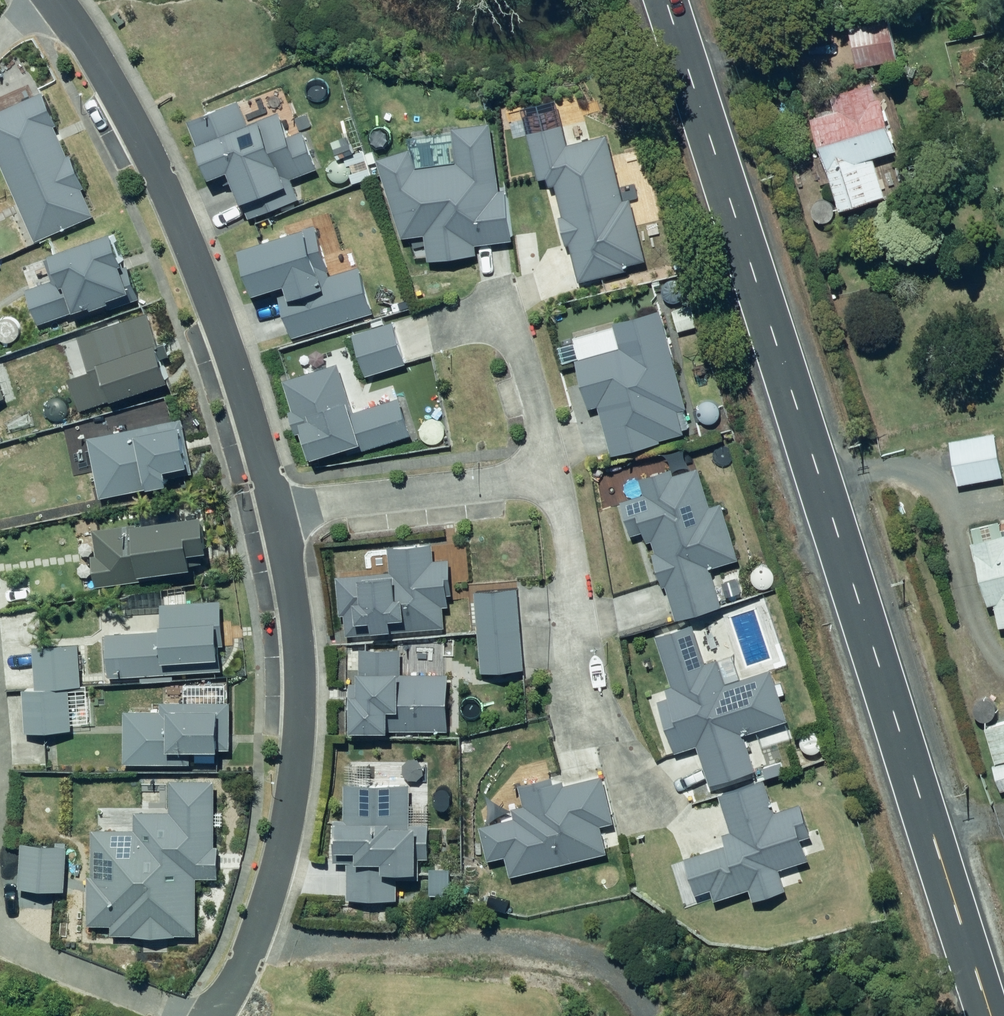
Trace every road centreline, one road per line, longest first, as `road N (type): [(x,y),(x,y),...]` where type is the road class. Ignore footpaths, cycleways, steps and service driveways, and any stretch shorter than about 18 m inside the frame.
road 1 (tertiary): [(665,0),(989,1015)]
road 2 (residential): [(55,0),(137,133),(216,304),(274,514)]
road 3 (residential): [(274,514),(294,612),(298,716),(285,816),(256,938),(211,1015)]
road 4 (track): [(256,938),(316,951),(546,938),(600,965),(653,1015)]
road 5 (residential): [(274,514),(558,475)]
road 6 (residential): [(586,727),(558,475)]
road 7 (residential): [(558,475),(512,323),(439,329)]
road 8 (residential): [(0,935),(28,959),(173,1015)]

